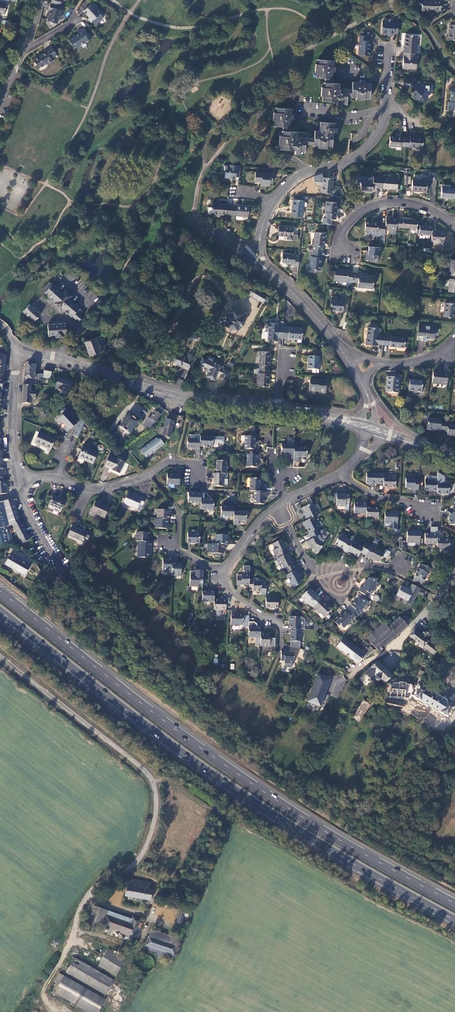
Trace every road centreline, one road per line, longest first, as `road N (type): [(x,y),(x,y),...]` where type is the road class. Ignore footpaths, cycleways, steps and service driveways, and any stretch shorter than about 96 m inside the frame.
road 1 (trunk): [(454,904),(213,759),(0,591)]
road 2 (trunk): [(0,609),(207,771),(454,922)]
road 3 (unclassified): [(55,1008),(41,995),(44,985),(89,891),(136,863),(146,846),(155,793),(145,771),(0,656)]
road 4 (tertiary): [(21,350),(187,397),(278,408)]
road 5 (residential): [(61,479),(101,489),(179,462),(197,473),(200,491),(231,492)]
road 6 (residential): [(270,205),(308,172),(357,157),(374,140),(386,109)]
road 7 (residential): [(398,568),(313,568),(274,507)]
road 8 (residential): [(454,224),(422,205),(377,205),(343,232),(343,251)]
road 9 (residential): [(21,350),(12,418),(18,478)]
road 10 (residential): [(350,360),(265,268)]

